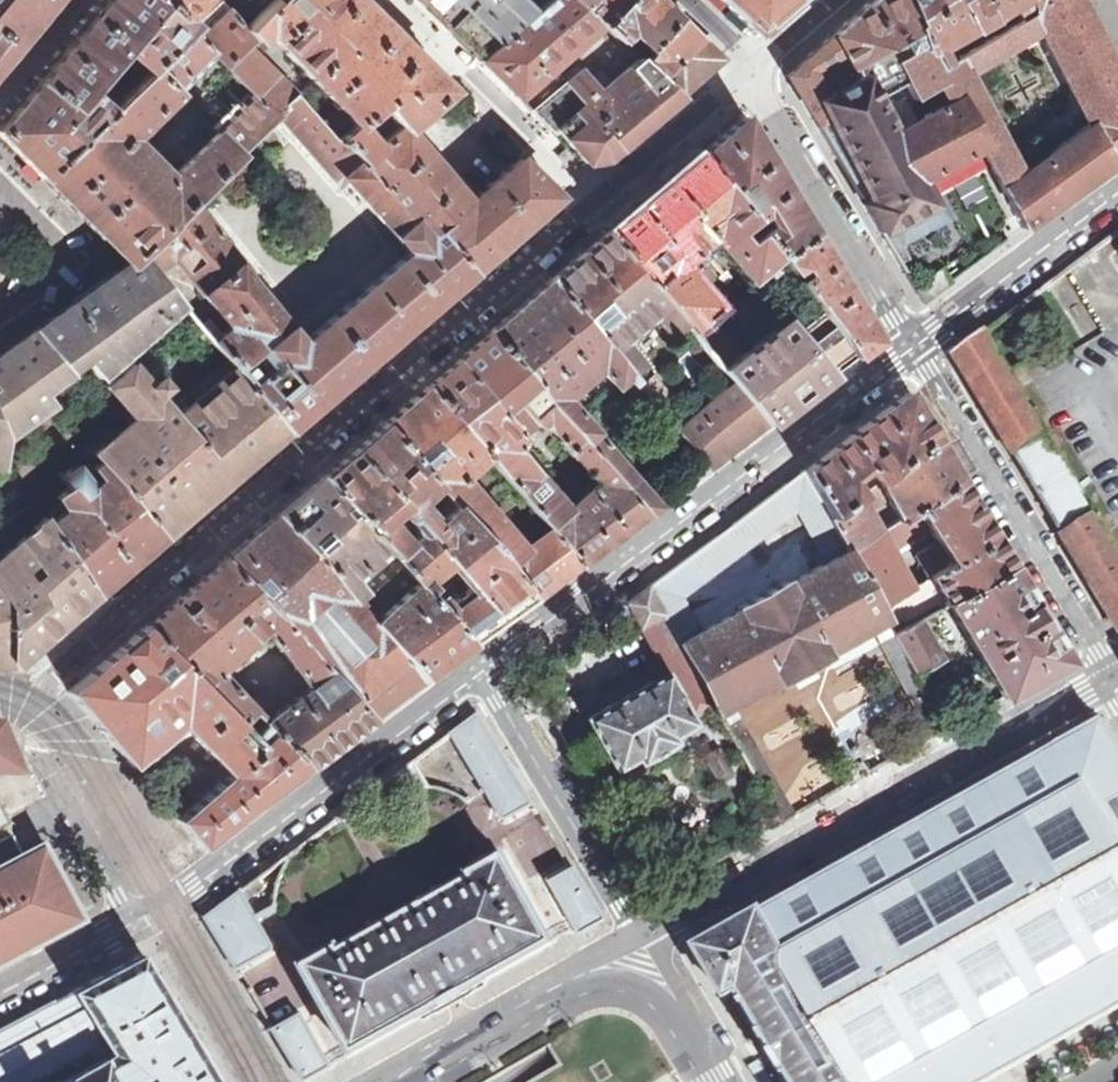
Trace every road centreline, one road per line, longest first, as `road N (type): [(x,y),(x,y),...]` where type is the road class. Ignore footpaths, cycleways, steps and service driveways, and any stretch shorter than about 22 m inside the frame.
road 1 (residential): [(138,922),(40,750),(30,719),(33,698),(751,72)]
road 2 (residential): [(916,348),(489,673)]
road 3 (unclassified): [(1114,675),(896,809),(646,934)]
road 4 (residential): [(489,673),(138,922)]
road 5 (residential): [(1114,675),(916,348)]
road 6 (residential): [(916,348),(751,72)]
road 7 (residential): [(489,673),(646,934)]
road 8 (residential): [(1117,187),(916,348)]
road 9 (unclassified): [(540,995),(388,1081)]
road 10 (unclassified): [(681,1032),(655,1001),(616,984),(540,995)]
road 11 (residential): [(138,922),(0,994)]
road 12 (unclassified): [(646,934),(540,995)]

